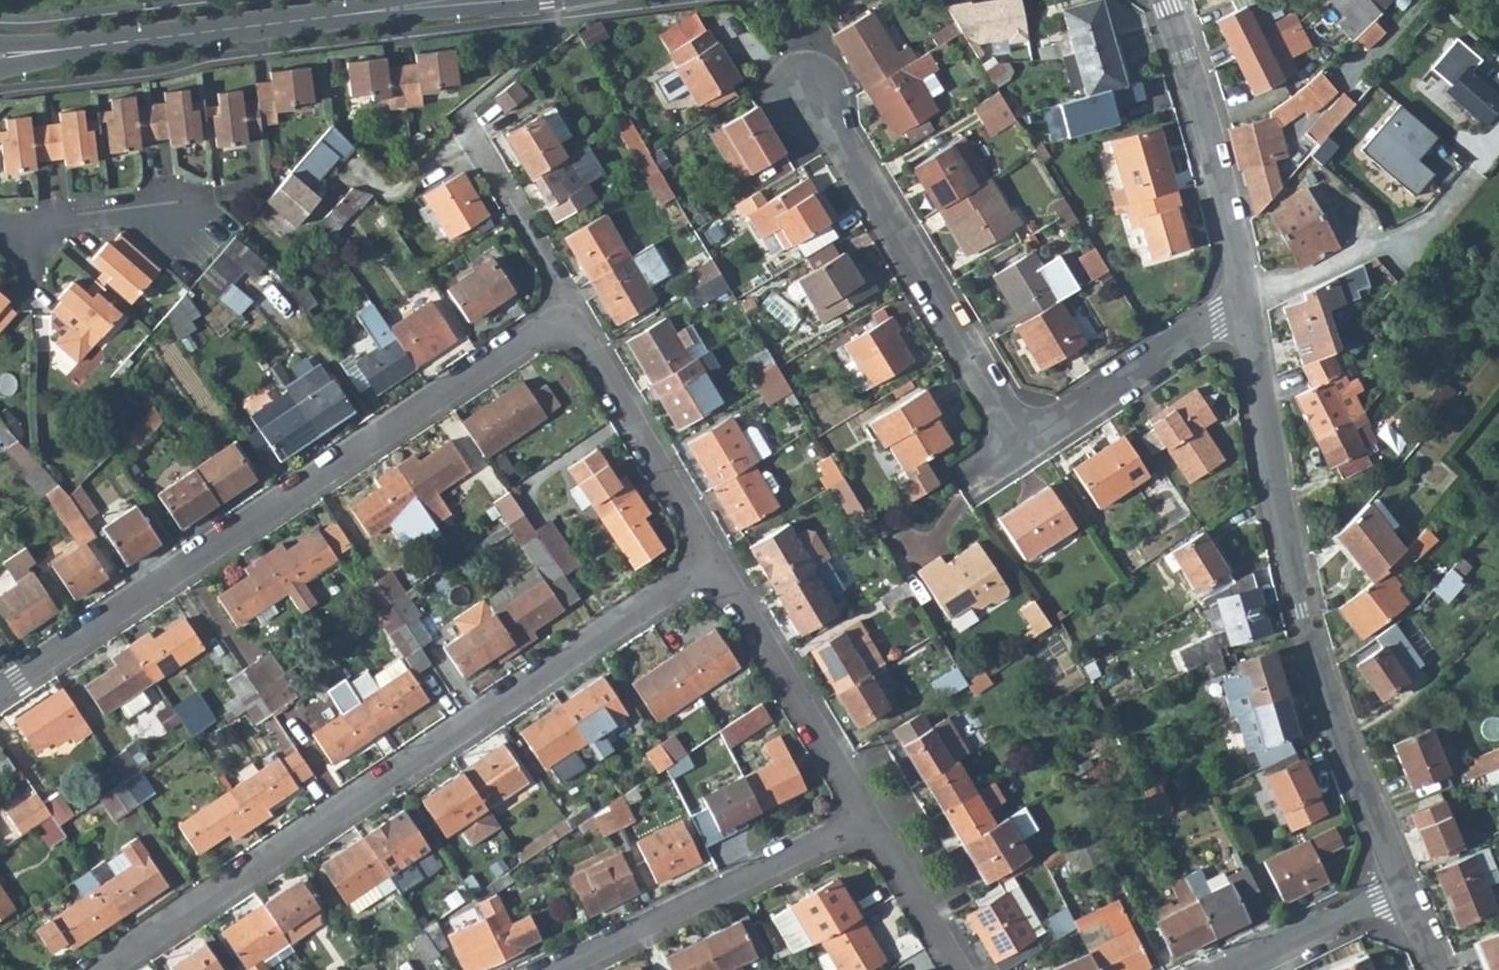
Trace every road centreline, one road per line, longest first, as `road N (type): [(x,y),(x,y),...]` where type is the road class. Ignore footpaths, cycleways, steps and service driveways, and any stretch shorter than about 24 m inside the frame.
road 1 (residential): [(716,566),(111,969)]
road 2 (residential): [(0,688),(567,321)]
road 3 (residential): [(1248,310),(1321,686),(1408,889)]
road 4 (residential): [(468,0),(0,55)]
road 5 (residential): [(1023,452),(849,149),(802,95),(803,58)]
road 6 (residential): [(867,824),(564,969)]
road 7 (residential): [(1166,0),(1212,142),(1248,310)]
road 8 (residential): [(867,824),(716,566)]
road 9 (residential): [(716,566),(567,321)]
road 10 (residential): [(1248,310),(1216,319),(1023,452)]
road 11 (residential): [(1408,889),(1239,969)]
road 12 (residential): [(0,225),(162,212),(184,220)]
road 13 (residential): [(955,969),(867,824)]
road 14 (residential): [(567,321),(559,284),(501,184)]

